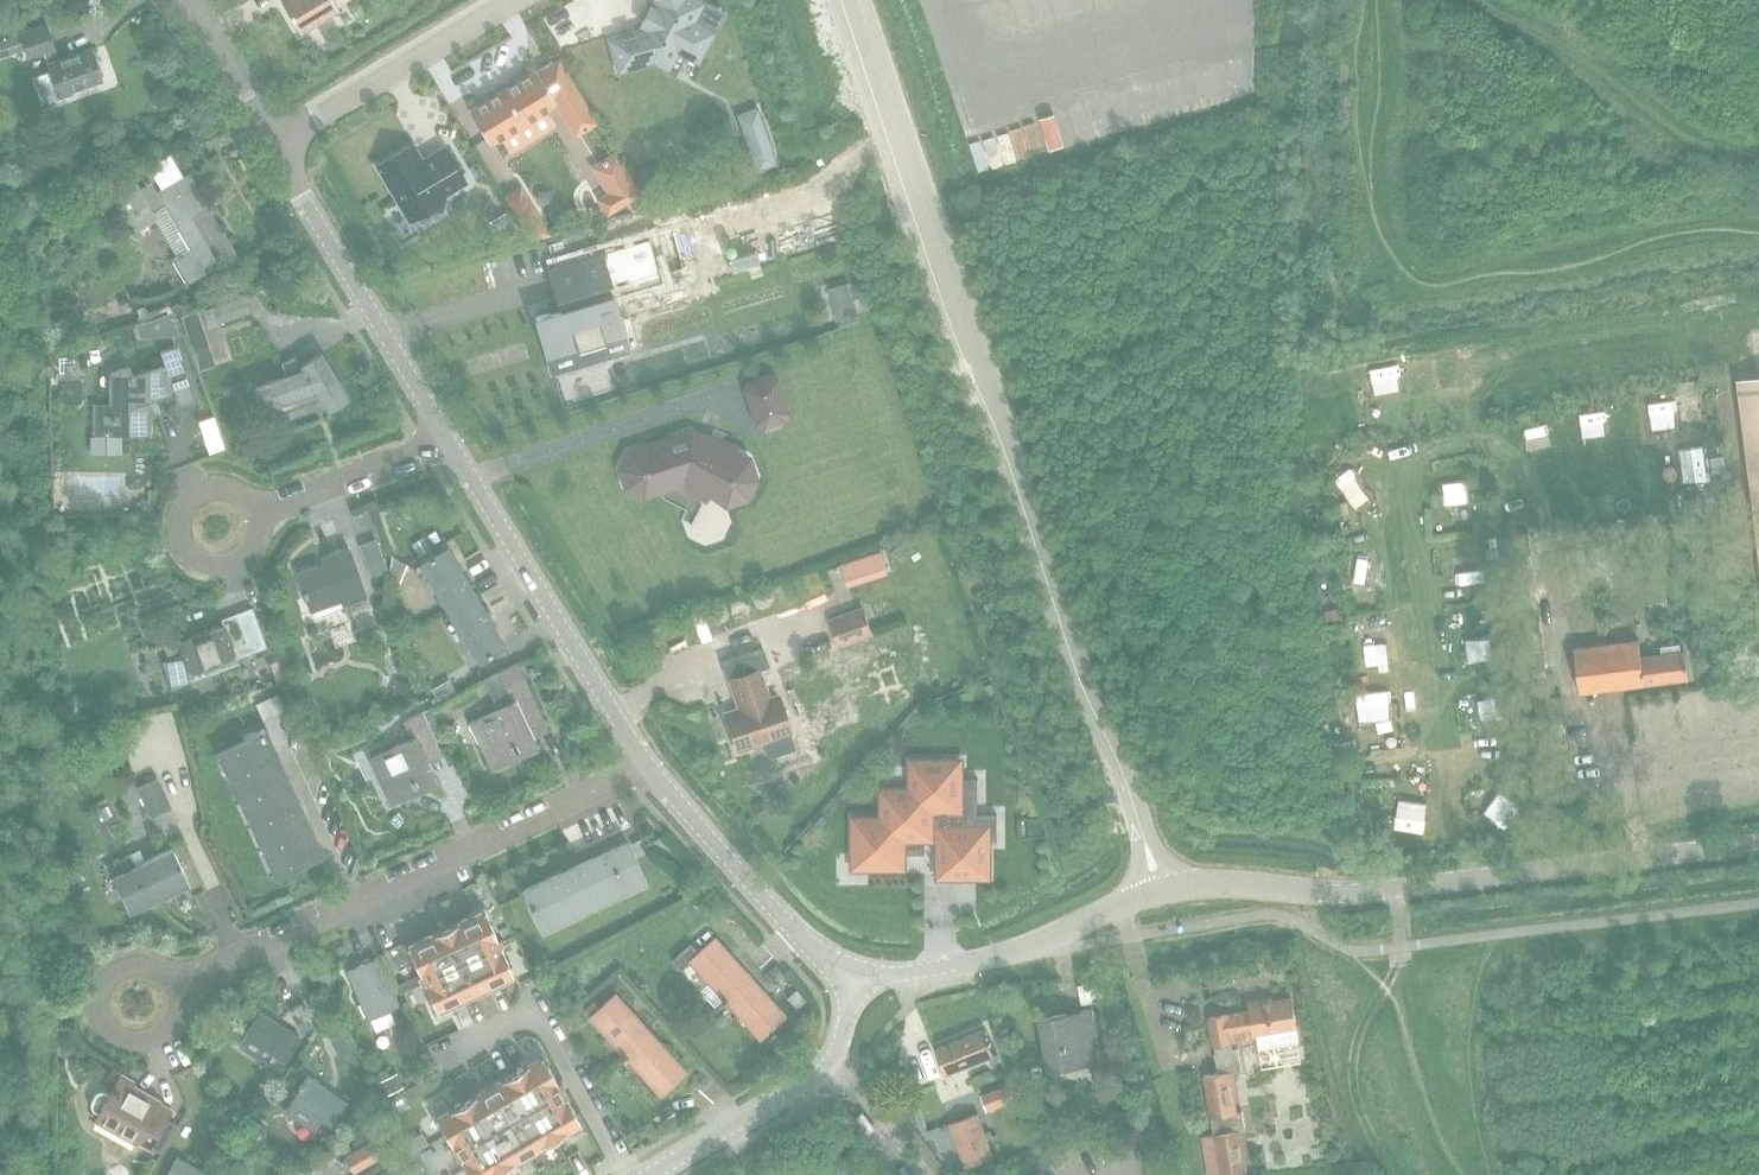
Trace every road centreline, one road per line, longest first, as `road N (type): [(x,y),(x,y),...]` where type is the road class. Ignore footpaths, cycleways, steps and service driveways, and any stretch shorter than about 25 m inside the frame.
road 1 (unclassified): [(853,980),(1040,941),(1190,883),(1352,892),(1758,844)]
road 2 (residential): [(178,992),(647,765)]
road 3 (unclassified): [(647,765),(447,438)]
road 4 (unclassified): [(447,438),(297,187),(287,132)]
road 5 (track): [(1393,888),(1398,970),(1350,1062),(1356,1102),(1398,1174)]
road 6 (unclassified): [(853,980),(816,951),(647,765)]
road 7 (unclassified): [(287,132),(511,0)]
road 8 (unclassified): [(650,1174),(833,1061)]
road 9 (residential): [(261,506),(239,485),(209,481),(174,509),(172,539),(189,565),(235,572)]
road 10 (residential): [(261,506),(447,438)]
road 11 (residential): [(178,992),(168,1030),(131,1041),(102,1016),(101,991),(116,970)]
road 12 (residential): [(287,132),(246,90),(190,0)]
road 13 (residential): [(917,1174),(833,1061)]

